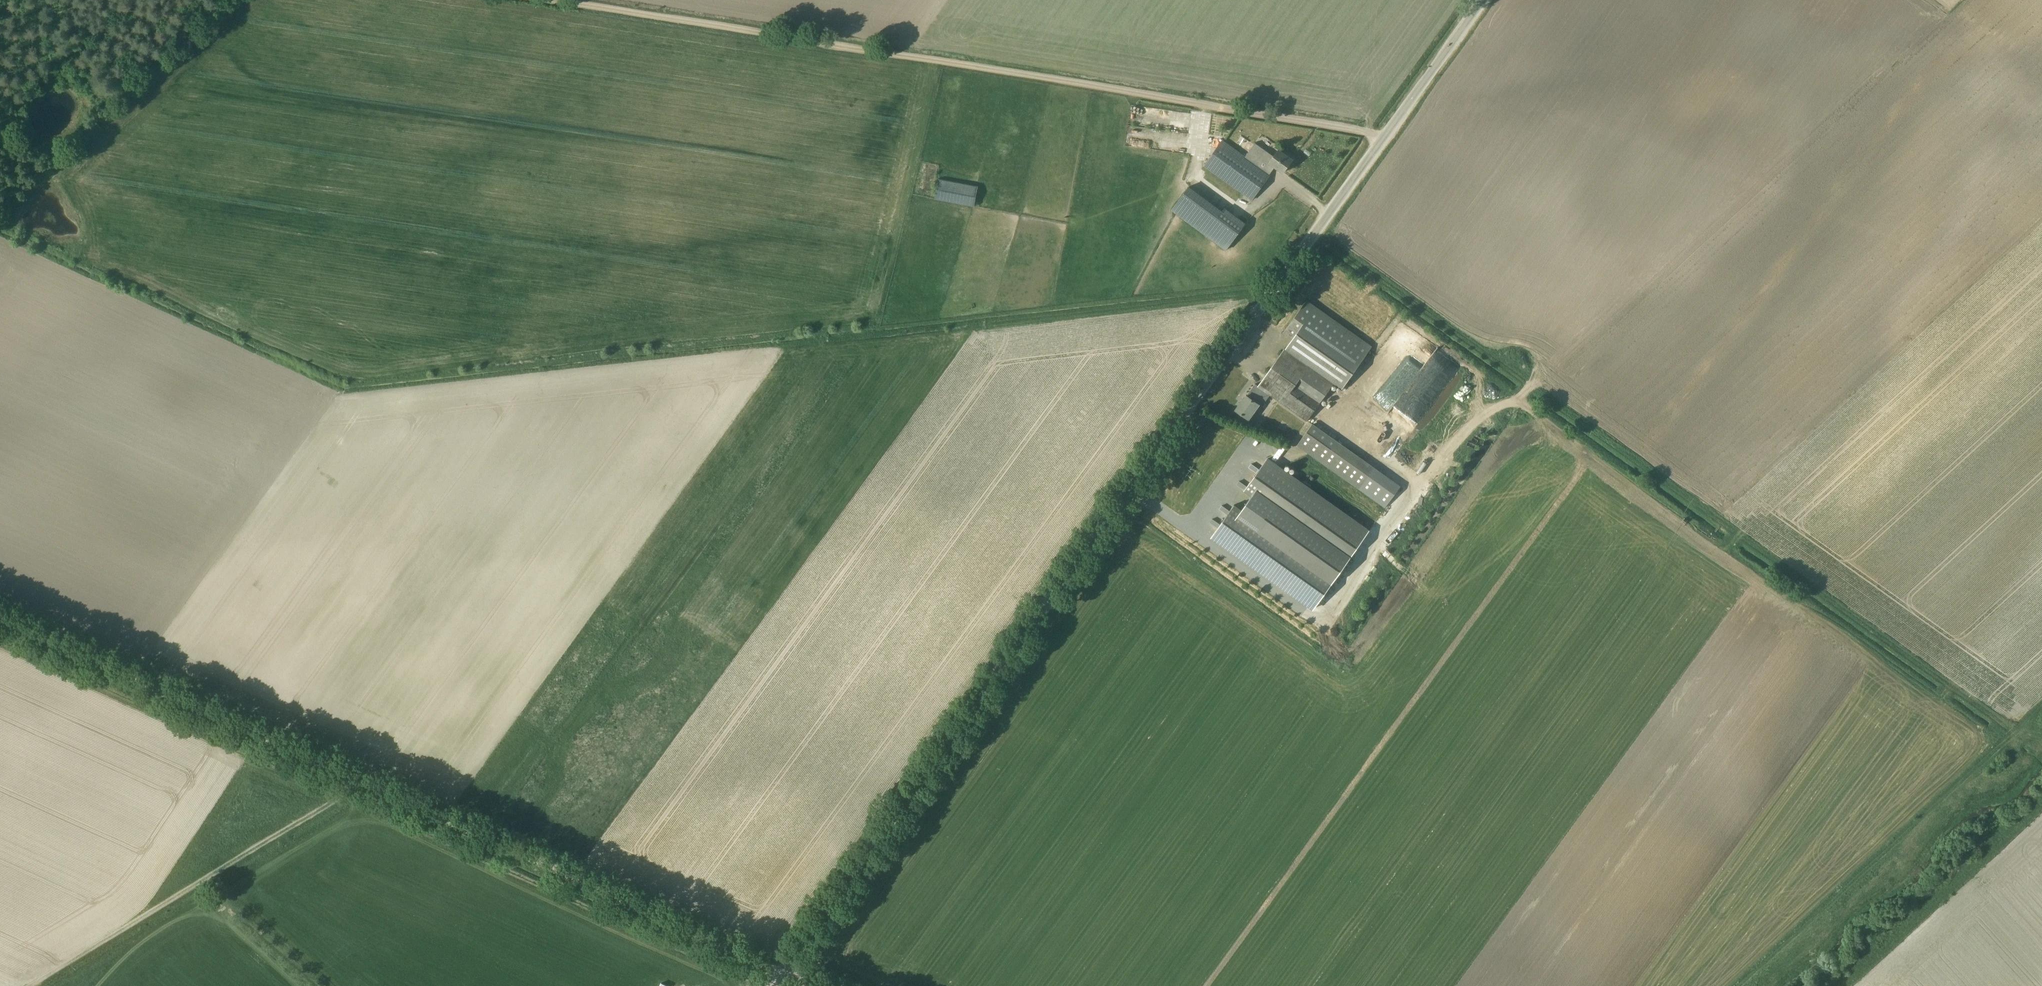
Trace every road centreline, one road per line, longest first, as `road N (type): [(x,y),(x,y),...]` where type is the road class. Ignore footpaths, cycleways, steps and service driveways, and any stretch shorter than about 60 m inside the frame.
road 1 (unclassified): [(780,966),(1481,0)]
road 2 (track): [(780,966),(0,615)]
road 3 (track): [(1385,136),(555,0)]

